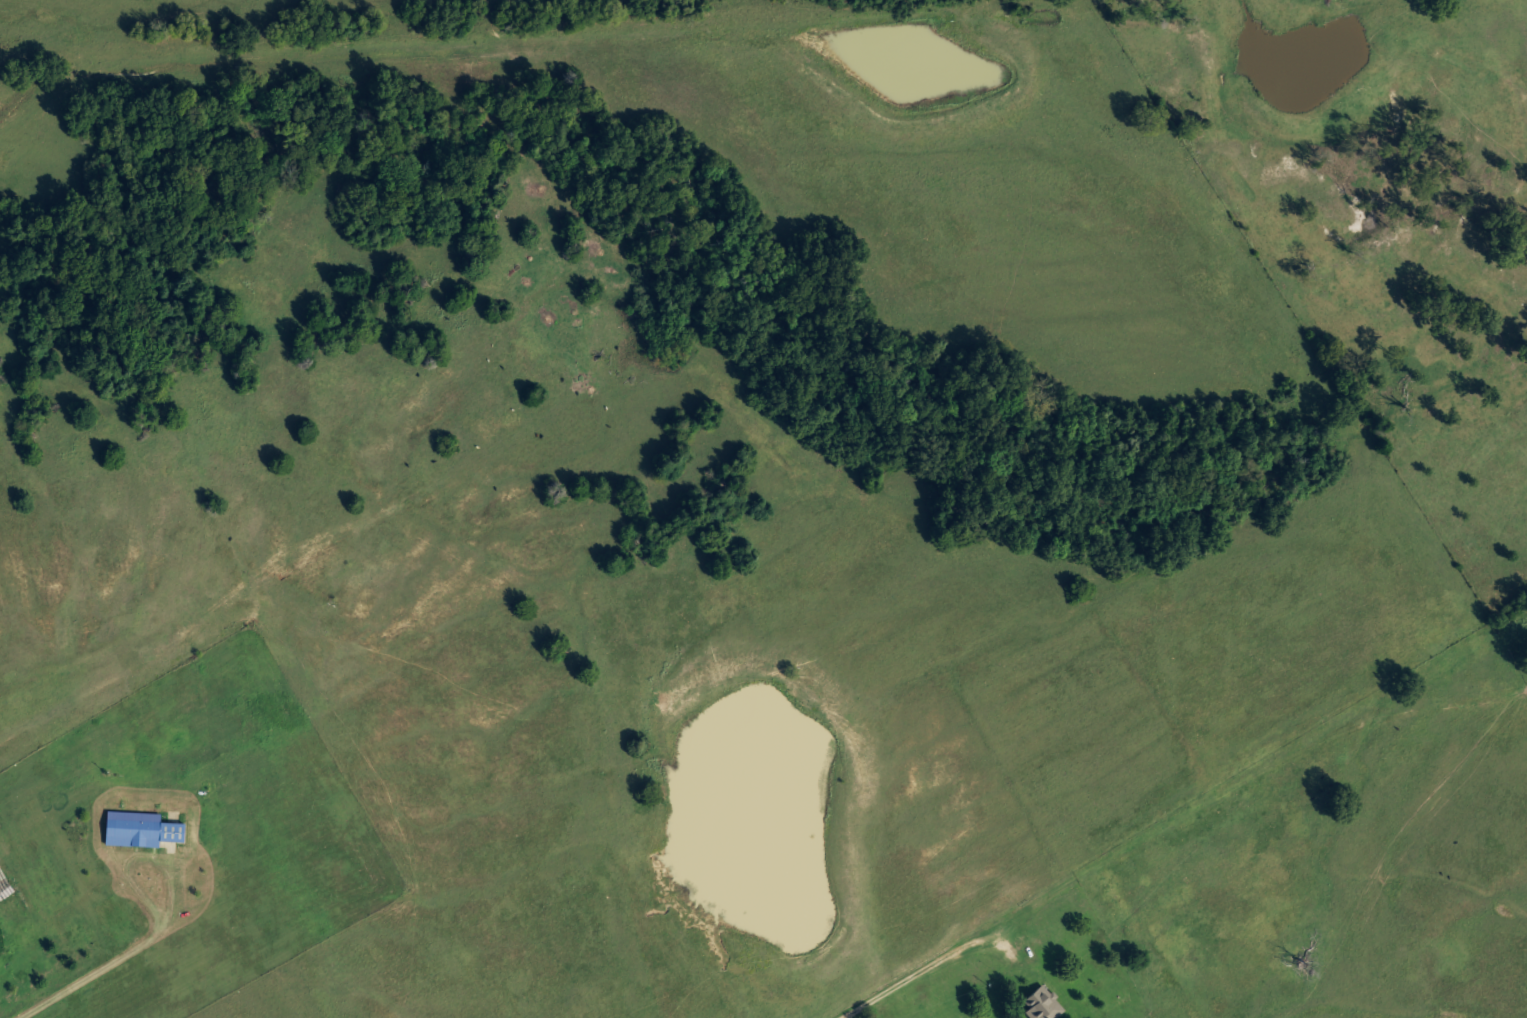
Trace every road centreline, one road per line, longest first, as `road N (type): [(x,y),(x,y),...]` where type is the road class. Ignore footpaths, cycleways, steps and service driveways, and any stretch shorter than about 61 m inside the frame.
road 1 (residential): [(835,1017),(957,949),(1004,939)]

